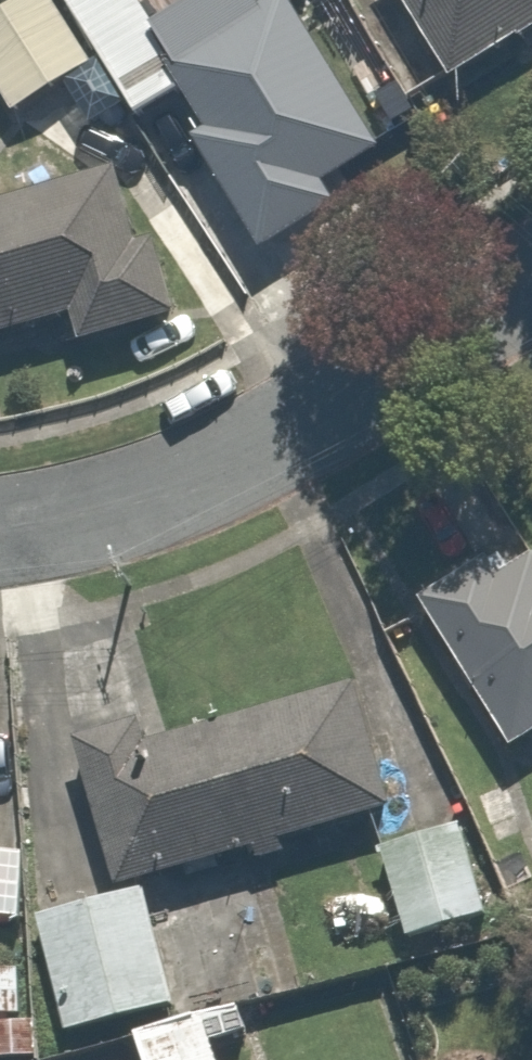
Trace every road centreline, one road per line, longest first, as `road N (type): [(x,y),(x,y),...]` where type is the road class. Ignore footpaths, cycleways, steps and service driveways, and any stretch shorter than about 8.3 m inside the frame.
road 1 (residential): [(531,293),(342,410),(213,467),(95,514),(0,525)]

